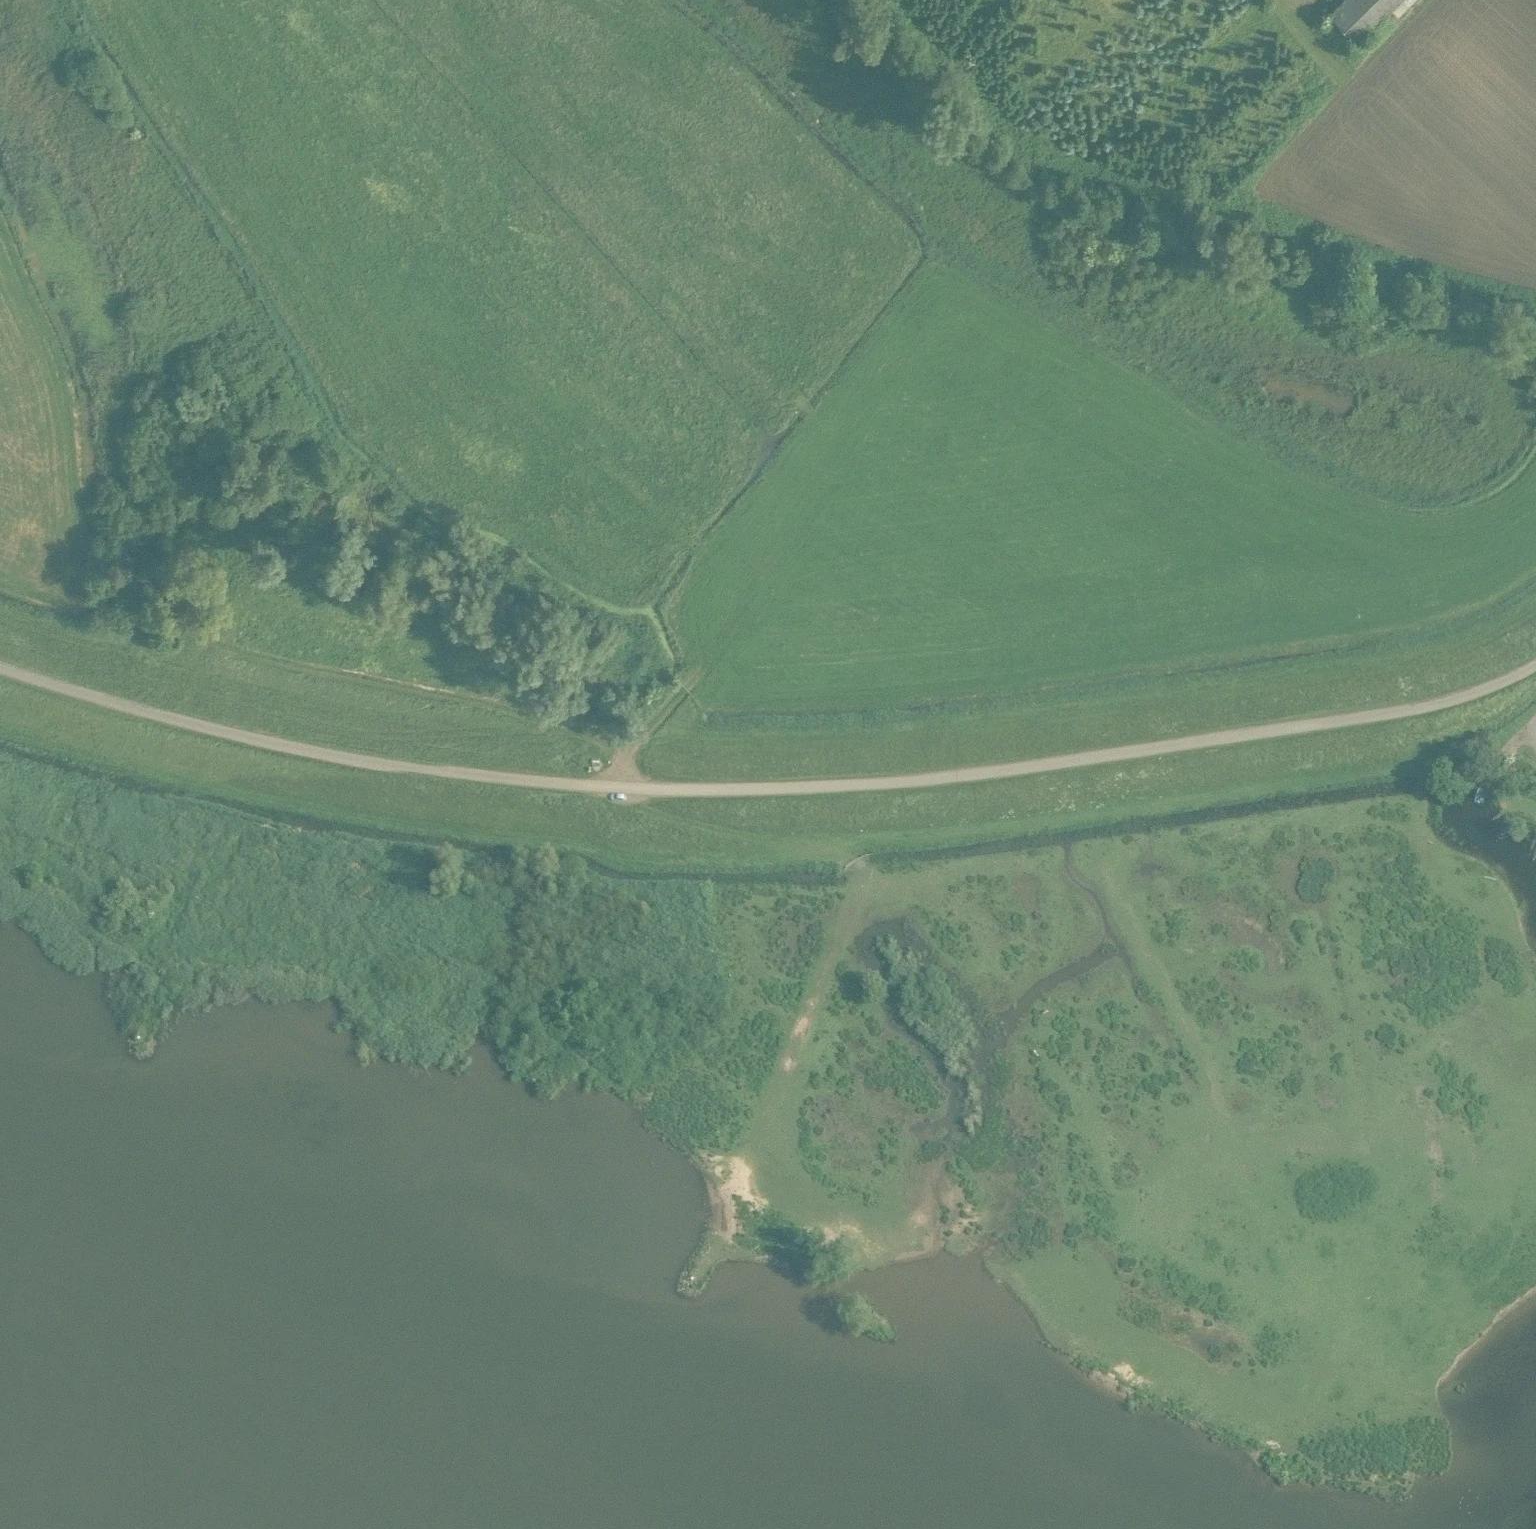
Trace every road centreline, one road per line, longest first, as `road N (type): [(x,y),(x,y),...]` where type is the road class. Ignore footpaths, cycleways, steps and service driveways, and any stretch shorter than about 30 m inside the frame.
road 1 (unclassified): [(1535,664),(1472,692),(1366,716),(951,776),(719,789),(414,765),(146,708),(0,663)]
road 2 (track): [(110,599),(309,663),(537,708),(628,754)]

